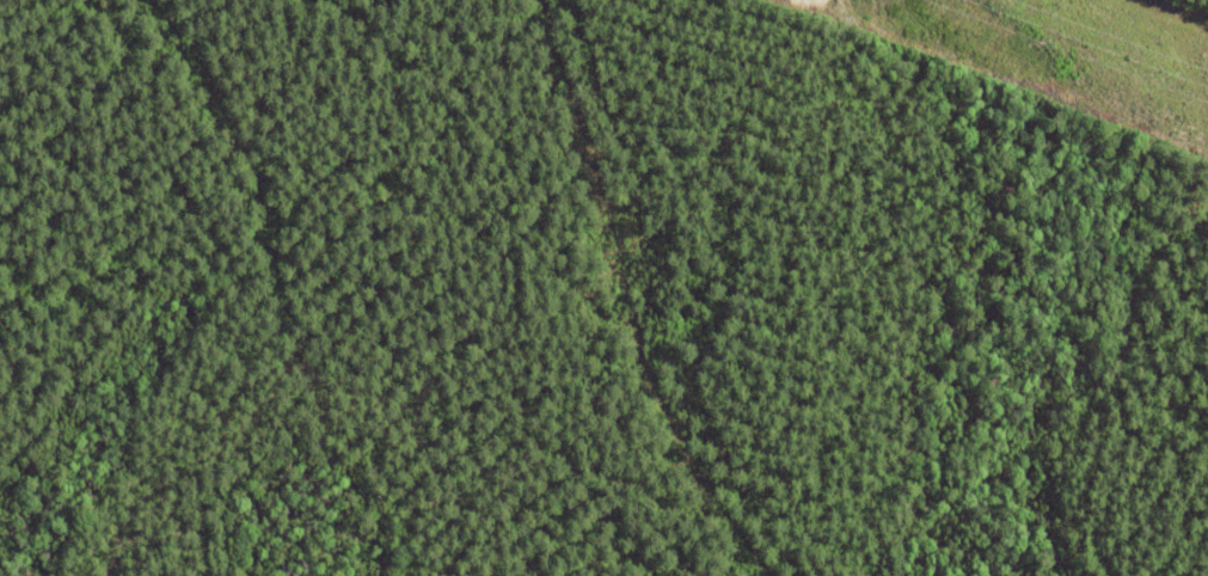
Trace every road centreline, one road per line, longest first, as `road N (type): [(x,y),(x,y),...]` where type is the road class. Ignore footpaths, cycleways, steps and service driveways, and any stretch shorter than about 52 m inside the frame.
road 1 (track): [(776,575),(680,430),(644,351),(632,275),(545,0)]

